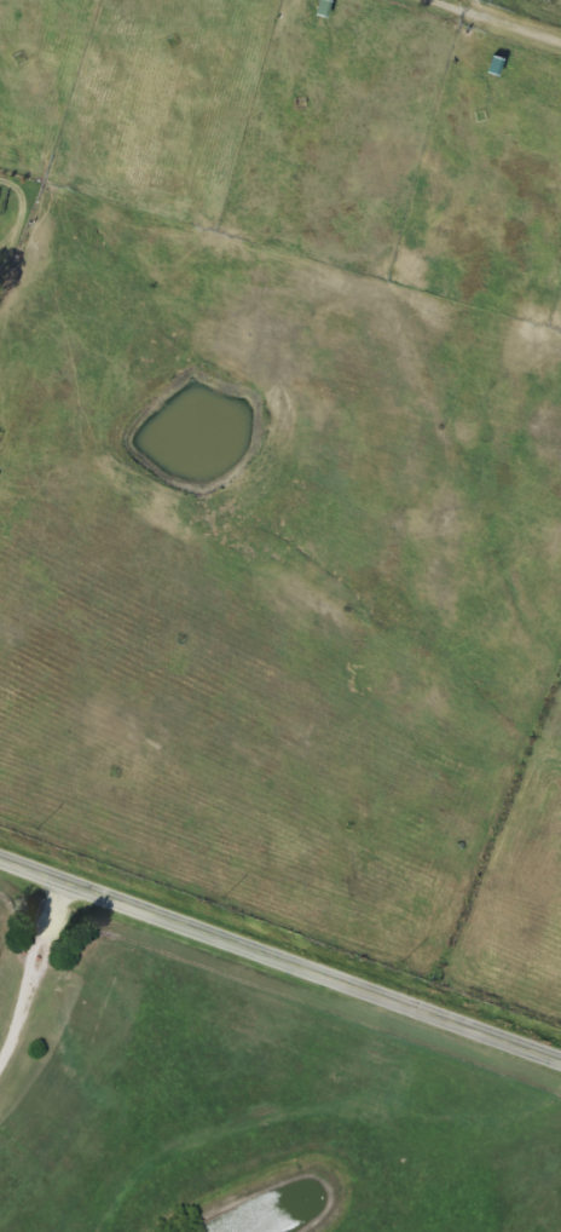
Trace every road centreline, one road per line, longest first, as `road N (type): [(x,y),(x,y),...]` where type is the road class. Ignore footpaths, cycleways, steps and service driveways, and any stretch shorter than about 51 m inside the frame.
road 1 (secondary): [(0,861),(560,1062)]

